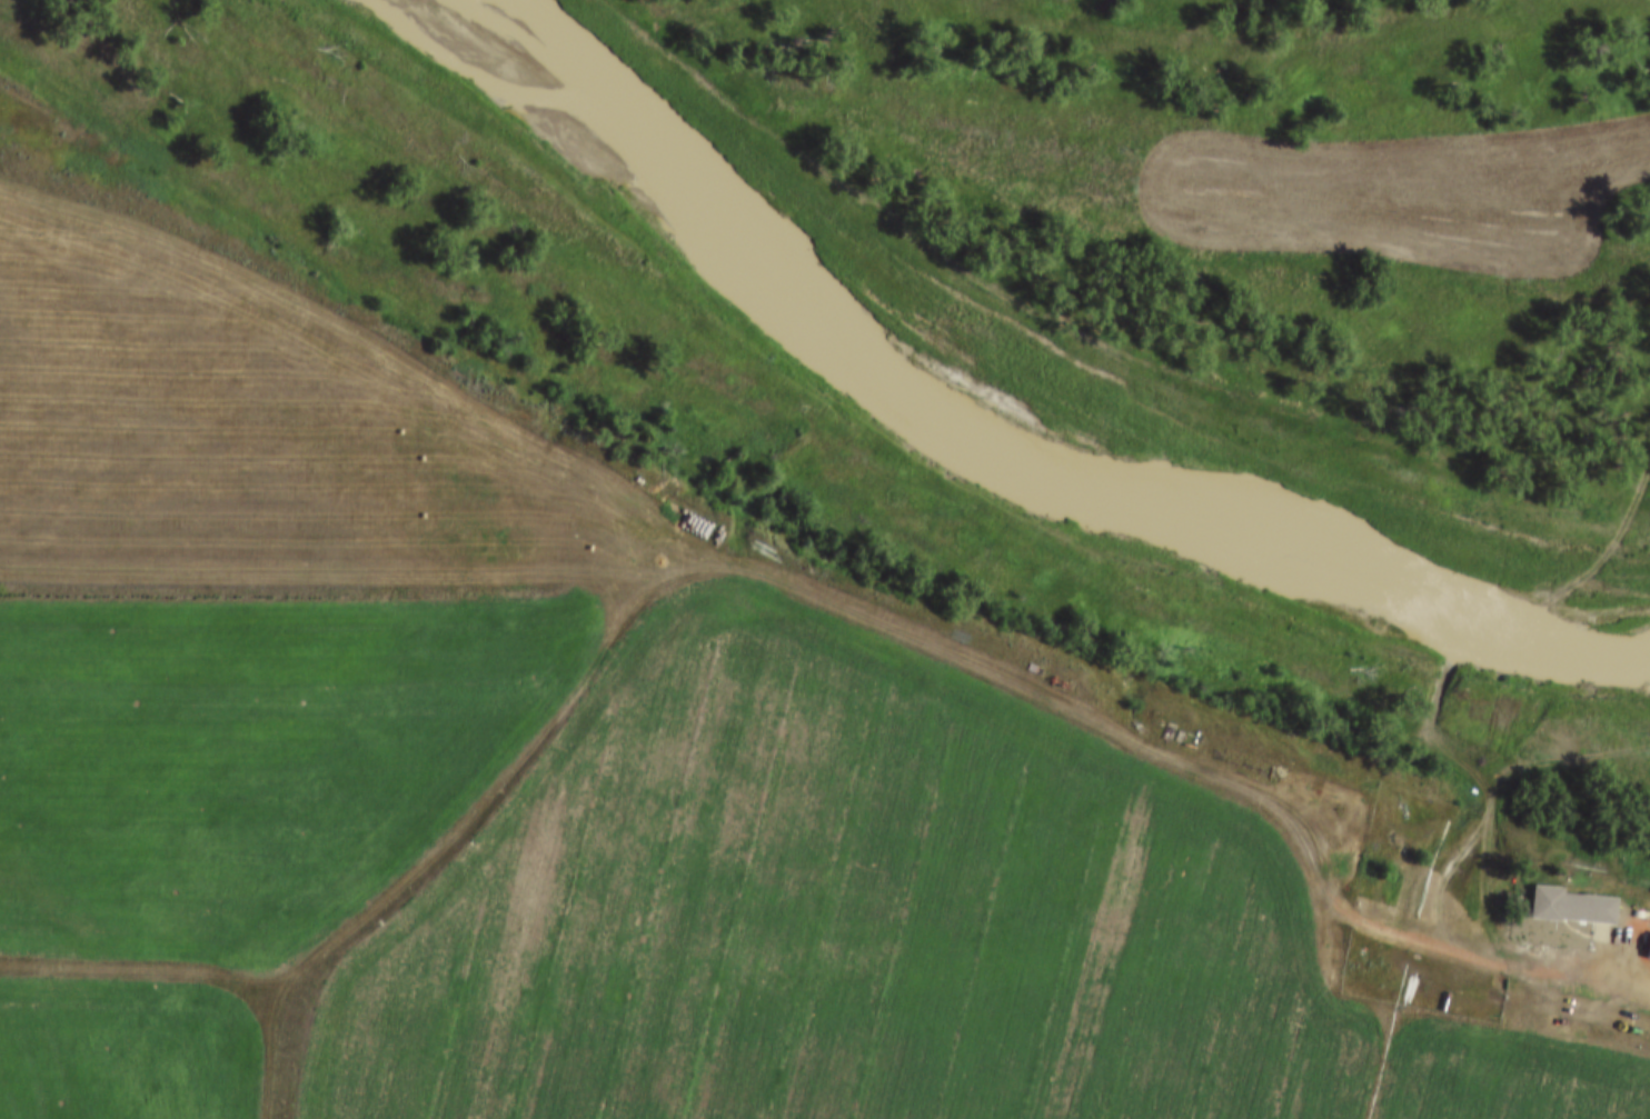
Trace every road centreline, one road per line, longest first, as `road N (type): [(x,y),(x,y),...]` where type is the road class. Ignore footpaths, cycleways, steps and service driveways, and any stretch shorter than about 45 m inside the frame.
road 1 (track): [(1577,960),(1462,947),(1346,911),(1272,807),(1239,785),(1018,677),(714,557)]

